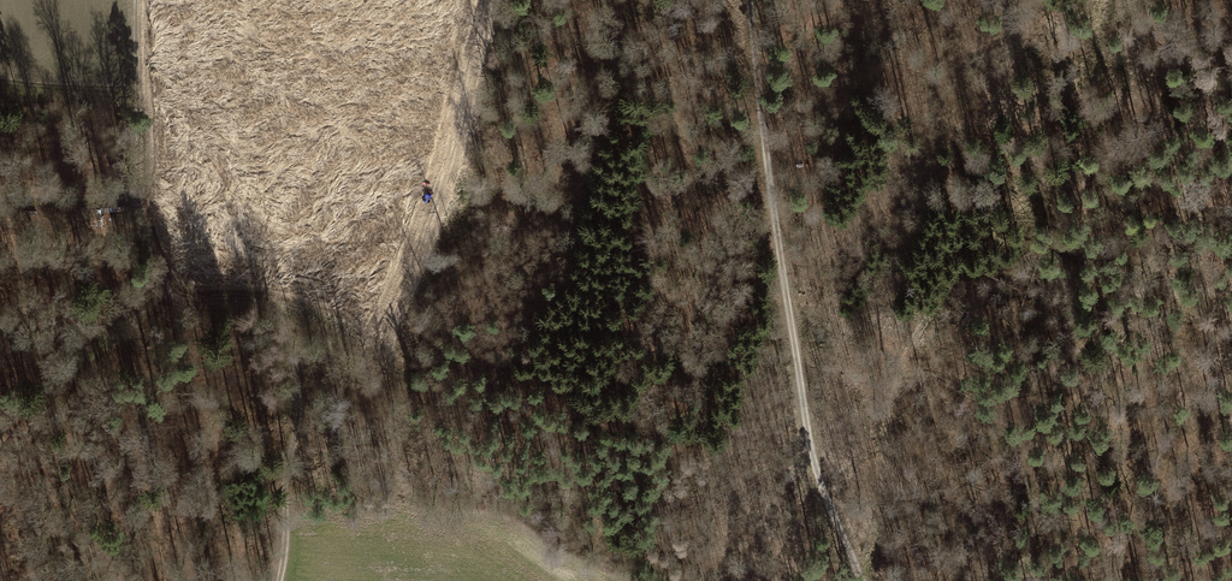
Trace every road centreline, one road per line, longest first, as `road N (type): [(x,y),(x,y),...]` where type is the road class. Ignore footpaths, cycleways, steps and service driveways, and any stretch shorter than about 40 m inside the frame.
road 1 (track): [(277,580),(294,431),(289,338),(276,311),(246,299),(192,302),(169,294),(160,275),(141,178),(140,0)]
road 2 (track): [(751,0),(809,437),(861,580)]
road 3 (track): [(1231,130),(1189,184),(1010,580)]
road 4 (track): [(169,294),(0,421)]
road 5 (track): [(145,197),(0,203)]

